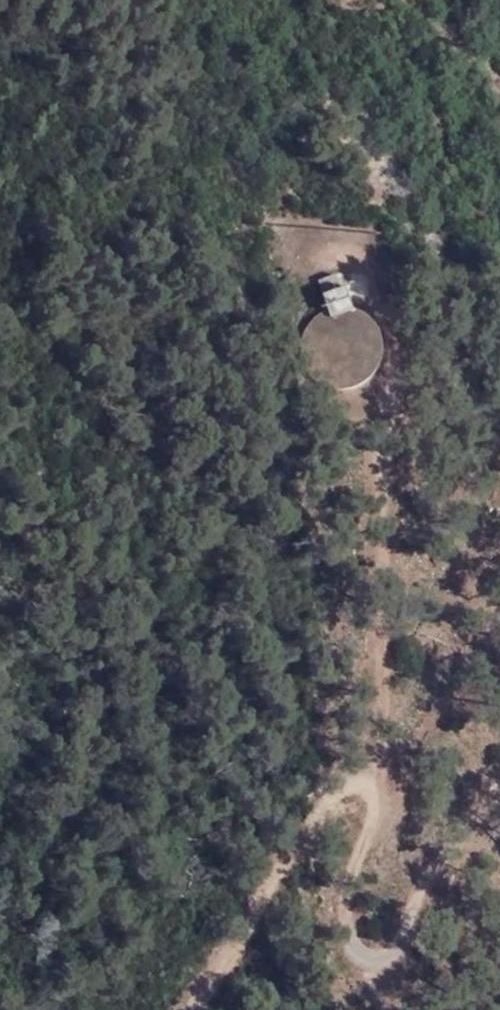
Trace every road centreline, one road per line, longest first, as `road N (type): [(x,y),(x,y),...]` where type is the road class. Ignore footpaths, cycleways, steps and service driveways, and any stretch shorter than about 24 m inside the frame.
road 1 (track): [(185,1009),(314,812),(358,776),(374,789),(373,836),(345,919),(360,956),(392,960),(499,772)]

